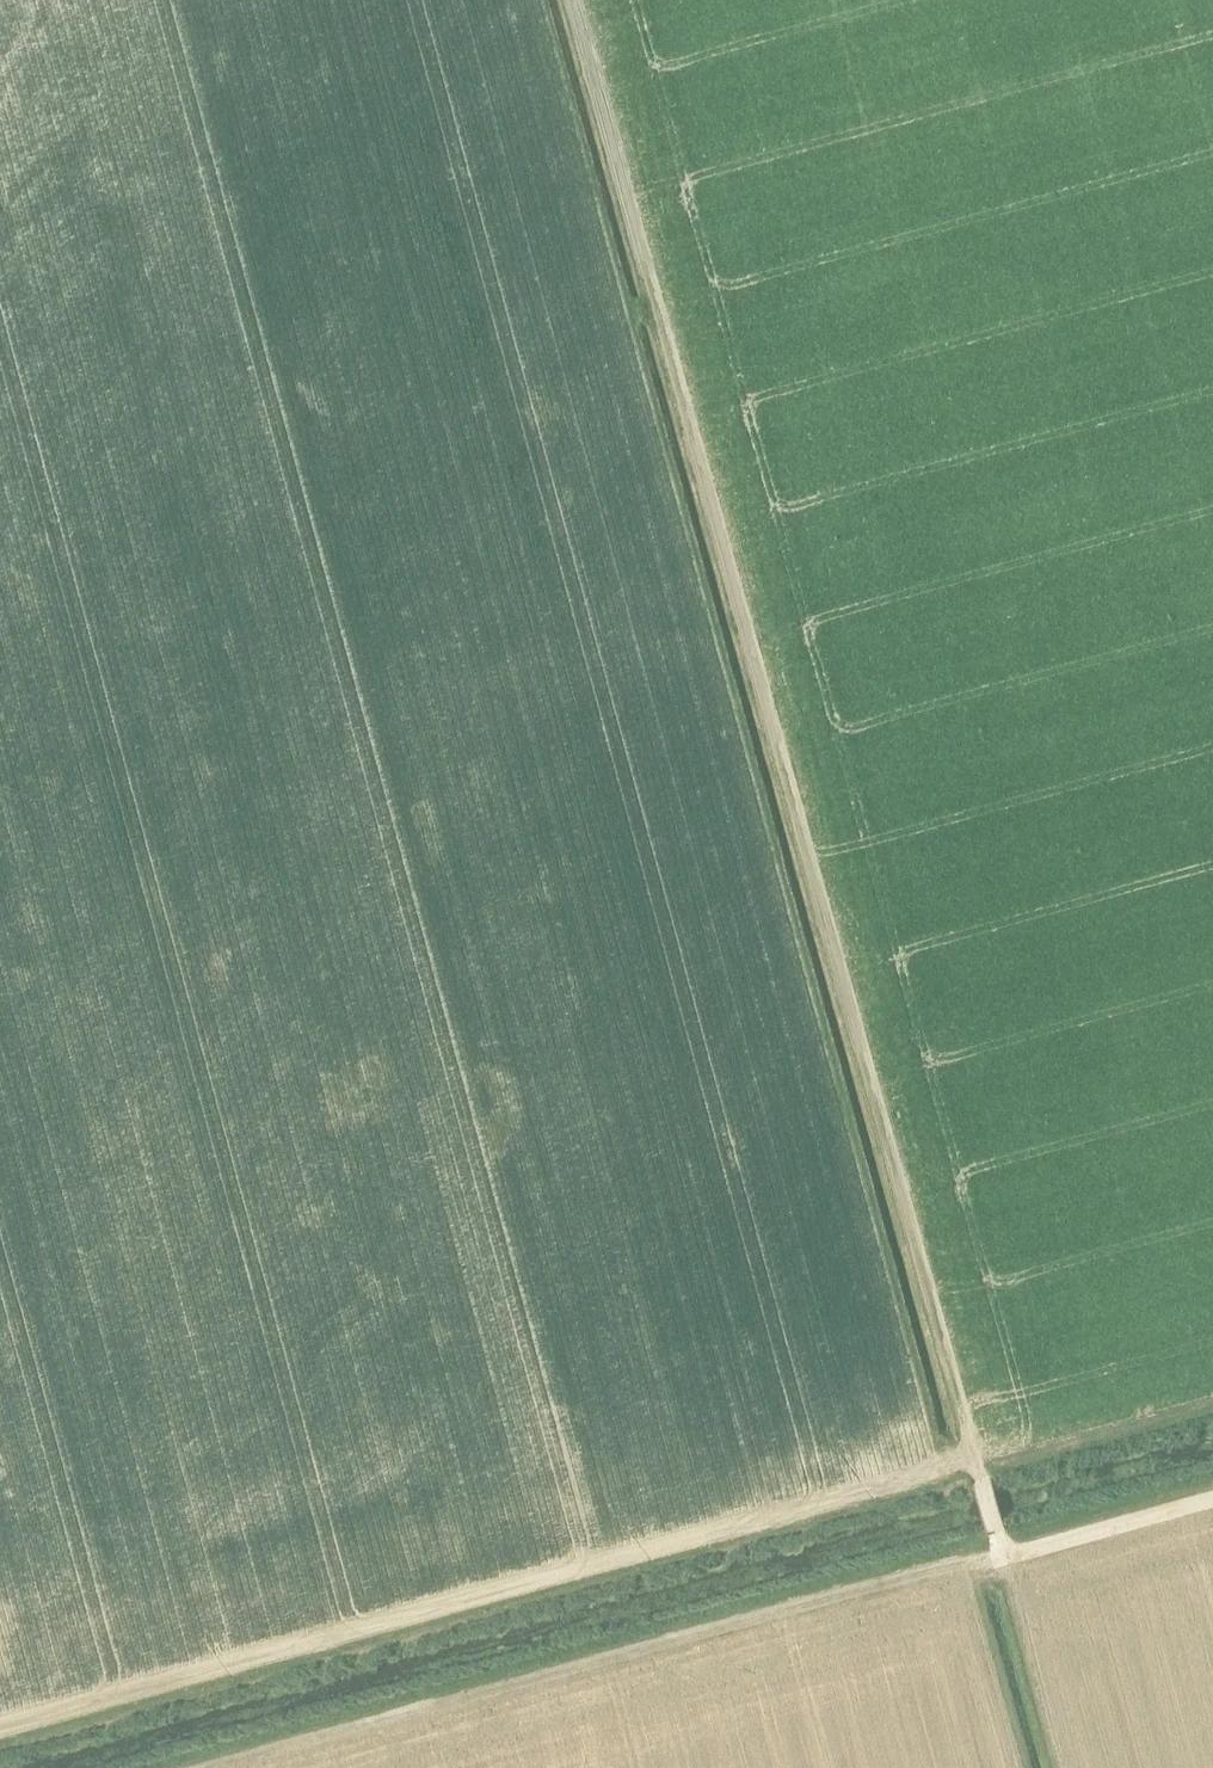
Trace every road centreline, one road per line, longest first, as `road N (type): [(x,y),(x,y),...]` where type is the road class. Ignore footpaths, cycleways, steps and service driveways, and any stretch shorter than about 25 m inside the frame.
road 1 (track): [(1212,1499),(1003,1557),(976,1463)]

